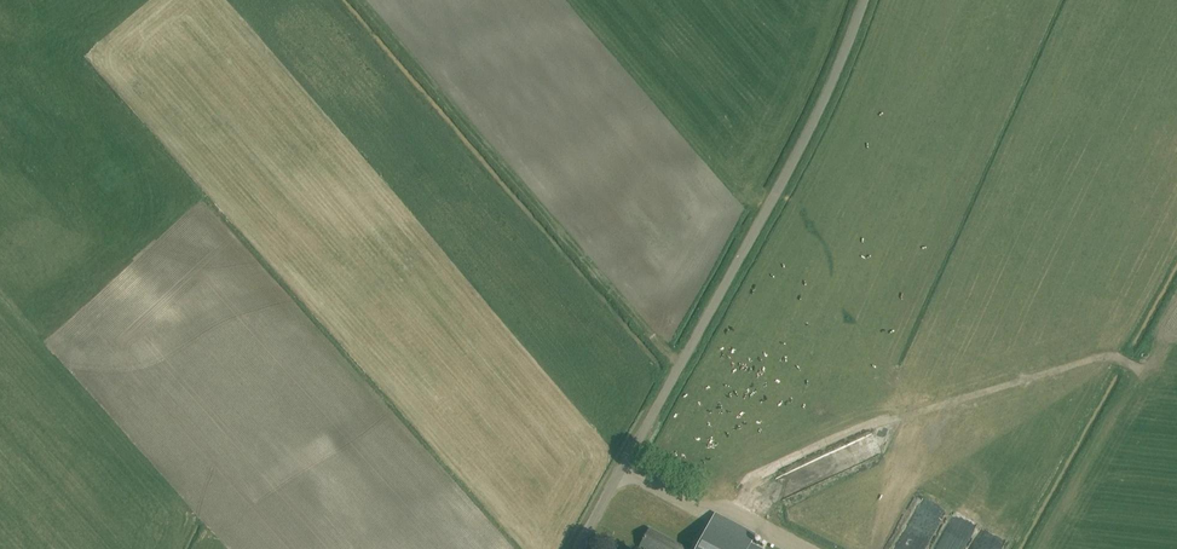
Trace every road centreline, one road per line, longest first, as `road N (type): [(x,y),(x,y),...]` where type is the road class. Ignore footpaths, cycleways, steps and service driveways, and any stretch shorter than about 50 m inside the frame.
road 1 (unclassified): [(578,548),(796,156),(863,0)]

